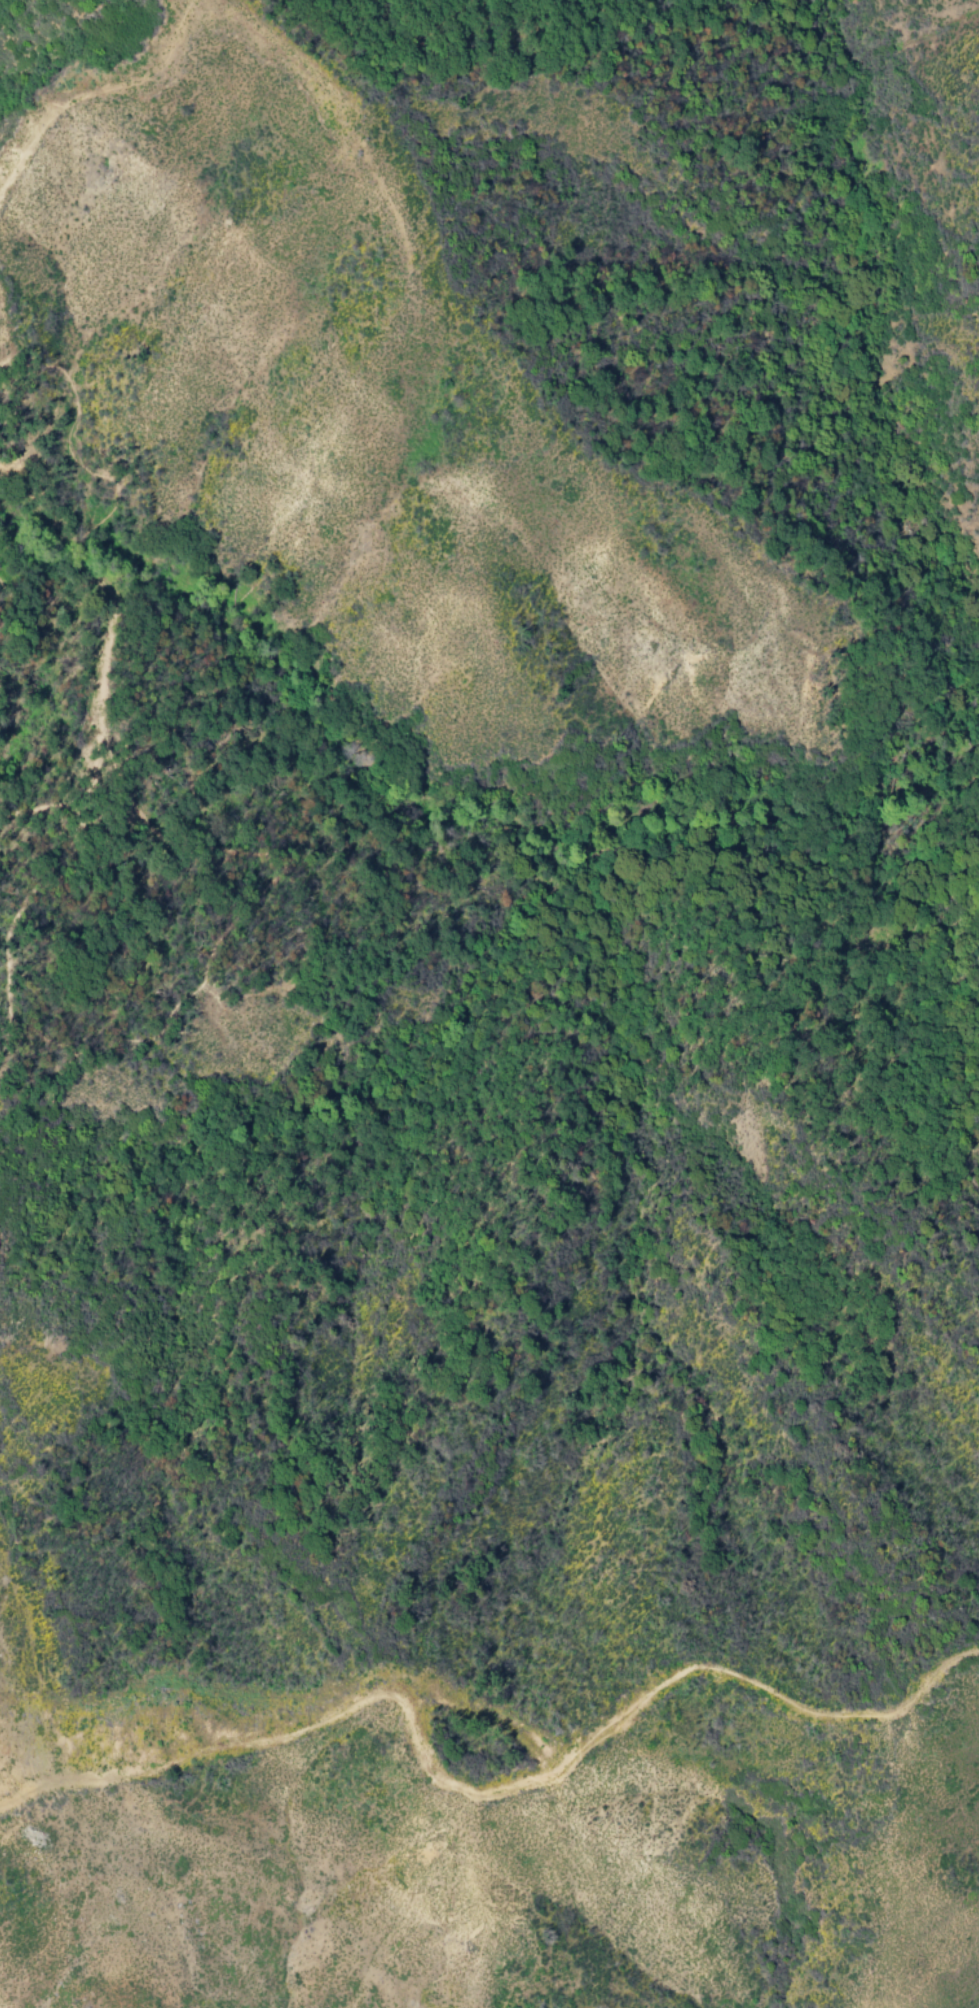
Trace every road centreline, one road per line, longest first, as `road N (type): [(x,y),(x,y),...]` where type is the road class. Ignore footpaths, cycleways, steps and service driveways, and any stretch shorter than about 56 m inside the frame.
road 1 (track): [(978,1655),(945,1669),(911,1706),(840,1717),(727,1673),(699,1671),(663,1690),(558,1781),(499,1798),(440,1784),(407,1714),(380,1697),(269,1746),(226,1750),(147,1776),(48,1788),(0,1810)]

